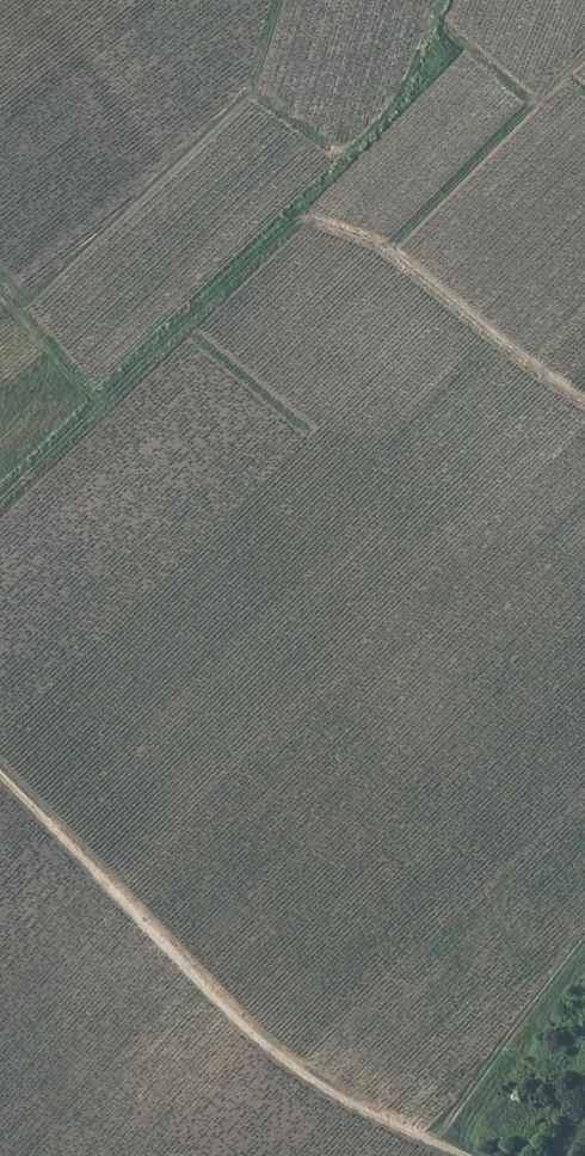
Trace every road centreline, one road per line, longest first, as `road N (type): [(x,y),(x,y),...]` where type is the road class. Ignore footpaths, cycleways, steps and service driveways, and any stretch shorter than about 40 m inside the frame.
road 1 (track): [(0,503),(406,98),(443,0)]
road 2 (track): [(455,1155),(335,1096),(246,1029),(0,776)]
road 3 (track): [(584,401),(388,250),(295,214)]
road 4 (track): [(388,250),(584,50)]
road 5 (track): [(419,1139),(584,930)]

